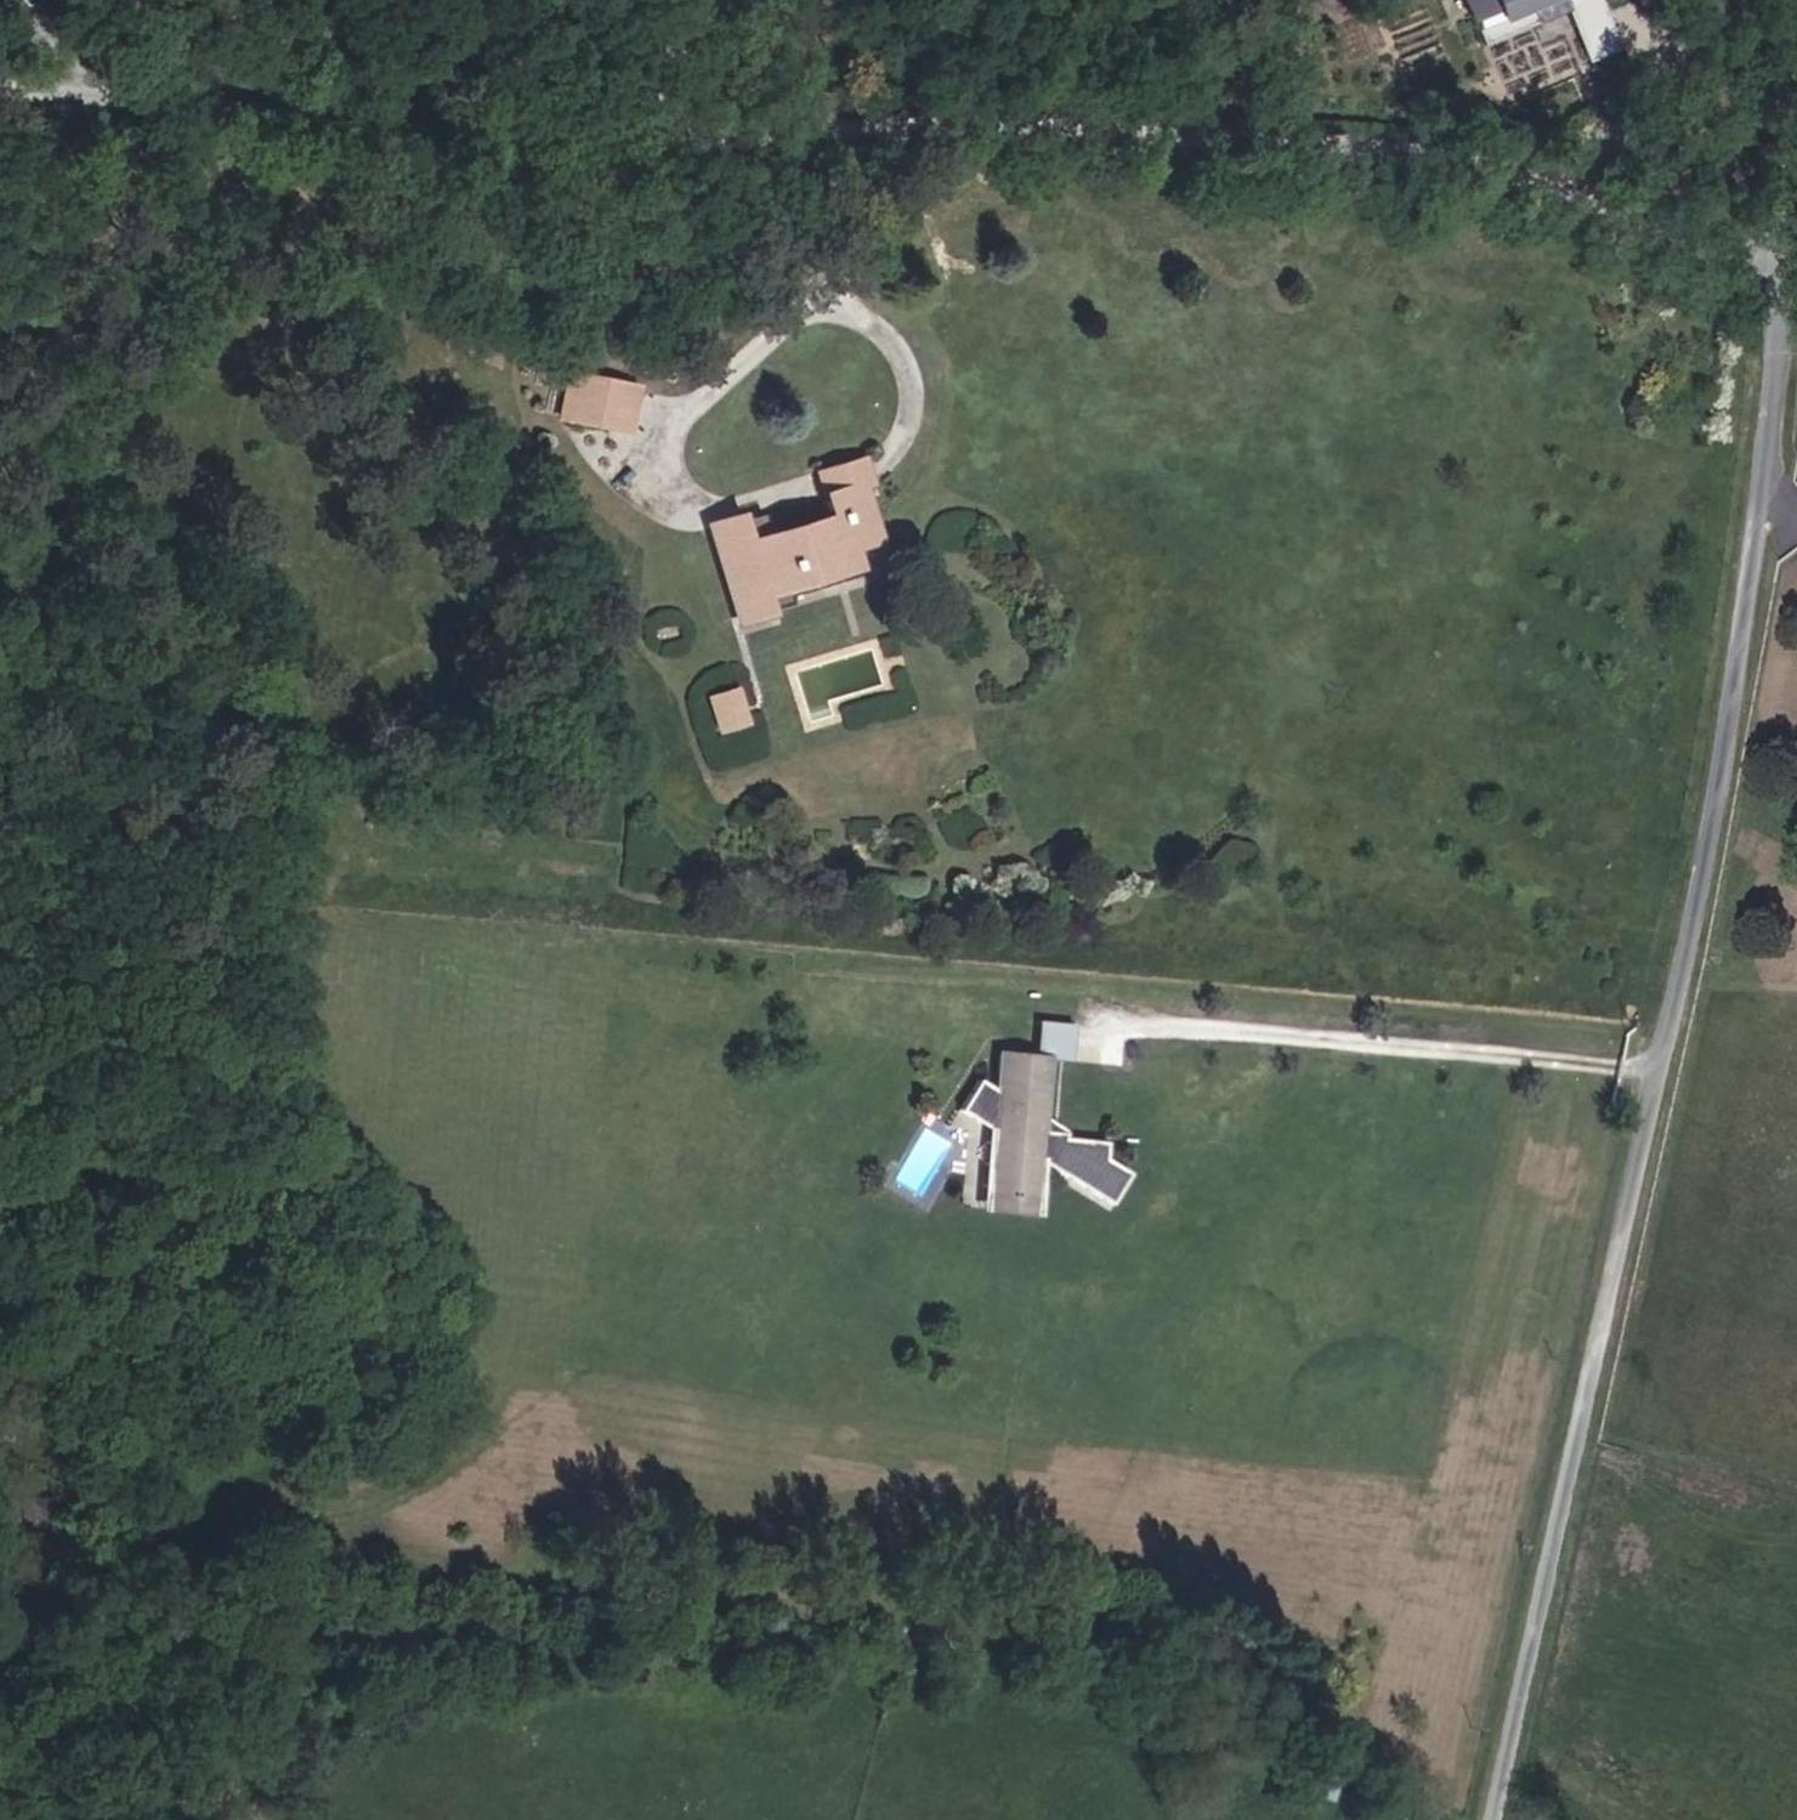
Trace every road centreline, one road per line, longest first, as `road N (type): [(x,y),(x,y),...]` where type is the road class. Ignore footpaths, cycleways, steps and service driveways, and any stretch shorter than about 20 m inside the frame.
road 1 (unclassified): [(1781,293),(1425,169),(89,92)]
road 2 (unclassified): [(1781,293),(1774,441),(1671,1033),(1510,1819)]
road 3 (unclassified): [(1796,0),(1781,293)]
road 4 (track): [(89,92),(0,2)]

